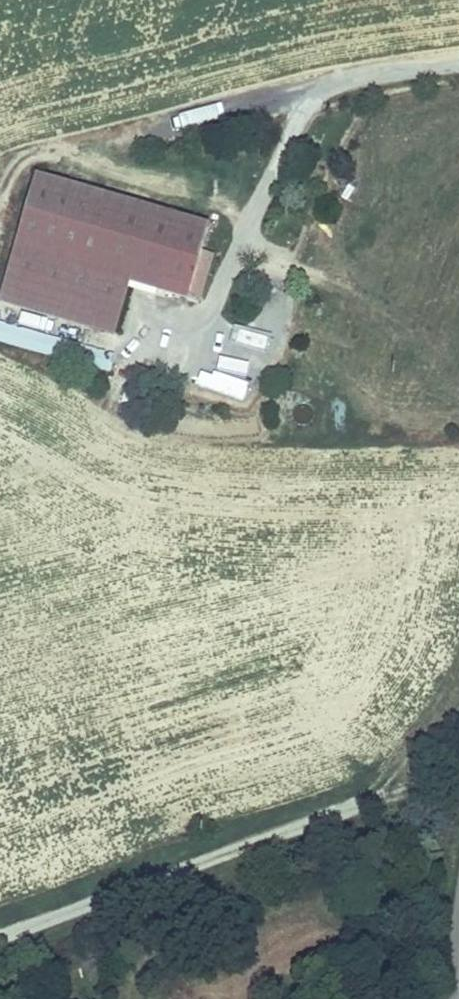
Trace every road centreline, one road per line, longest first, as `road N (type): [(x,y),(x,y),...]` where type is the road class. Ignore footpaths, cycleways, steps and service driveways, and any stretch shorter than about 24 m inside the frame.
road 1 (unclassified): [(458,774),(0,944)]

